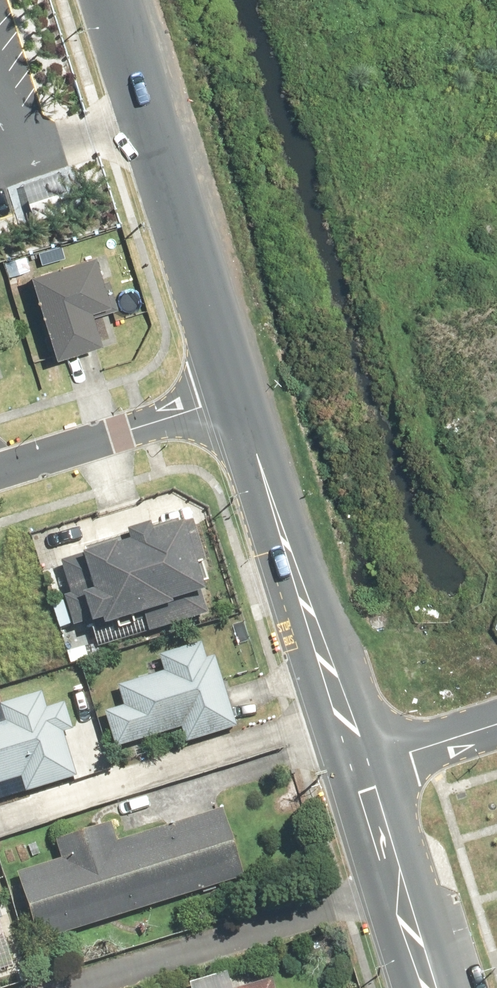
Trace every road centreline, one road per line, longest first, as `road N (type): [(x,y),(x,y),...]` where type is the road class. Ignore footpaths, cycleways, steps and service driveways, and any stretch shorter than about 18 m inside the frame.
road 1 (secondary): [(236,395),(112,0)]
road 2 (secondary): [(355,774),(236,395)]
road 3 (residential): [(0,469),(236,395)]
road 4 (secondary): [(422,987),(355,774)]
road 5 (residential): [(355,774),(496,727)]

